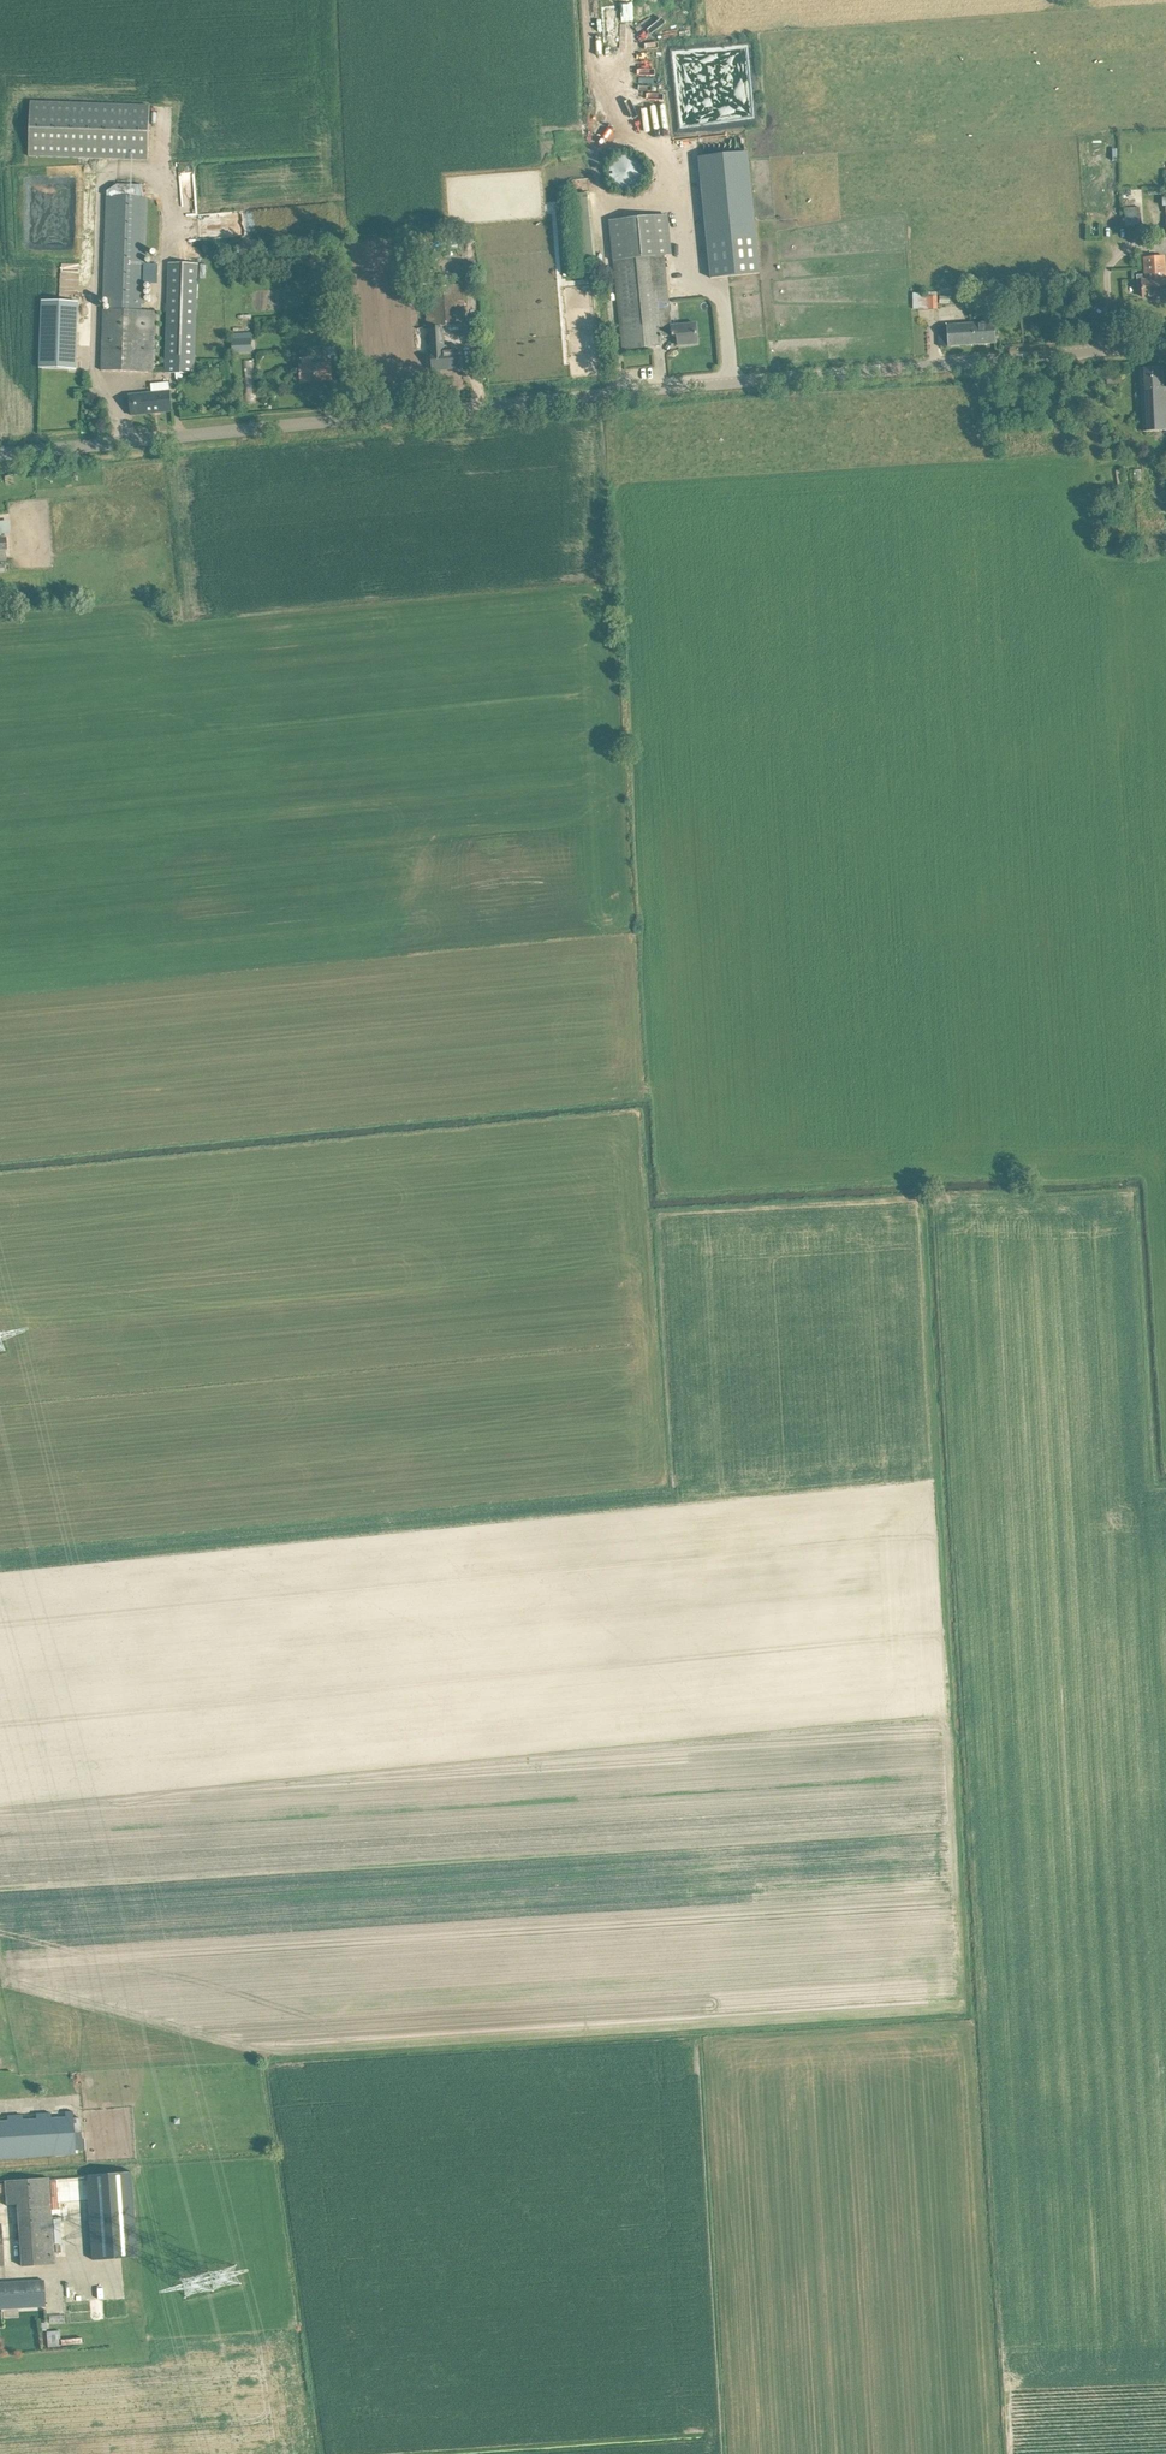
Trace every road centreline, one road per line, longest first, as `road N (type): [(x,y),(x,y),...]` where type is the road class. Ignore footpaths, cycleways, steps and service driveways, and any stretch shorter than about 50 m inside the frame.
road 1 (unclassified): [(0,455),(1165,343)]

